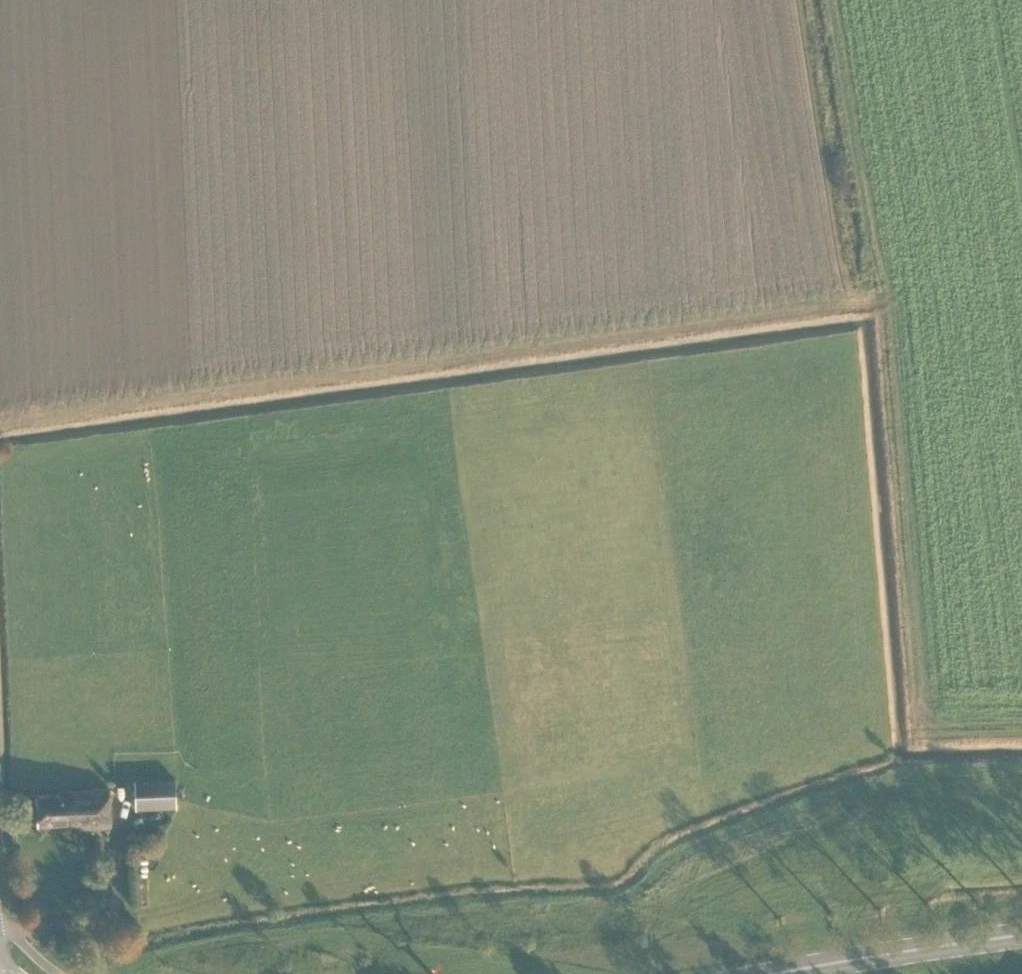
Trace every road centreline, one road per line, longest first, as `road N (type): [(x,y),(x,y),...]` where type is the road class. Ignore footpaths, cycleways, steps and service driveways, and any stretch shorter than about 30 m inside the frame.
road 1 (primary): [(767,973),(1021,934)]

